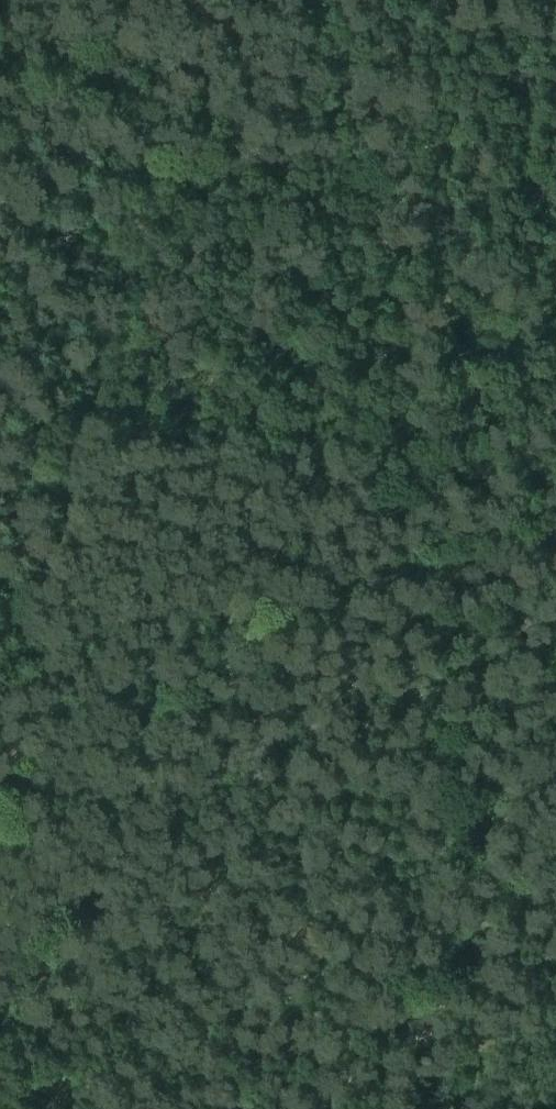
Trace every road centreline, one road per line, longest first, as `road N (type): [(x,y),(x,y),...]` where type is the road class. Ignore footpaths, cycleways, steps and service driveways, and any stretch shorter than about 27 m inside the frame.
road 1 (track): [(467,1108),(493,751),(355,180)]
road 2 (track): [(0,708),(181,157)]
road 3 (track): [(555,1054),(0,966)]
road 4 (track): [(315,0),(355,180),(0,124)]

